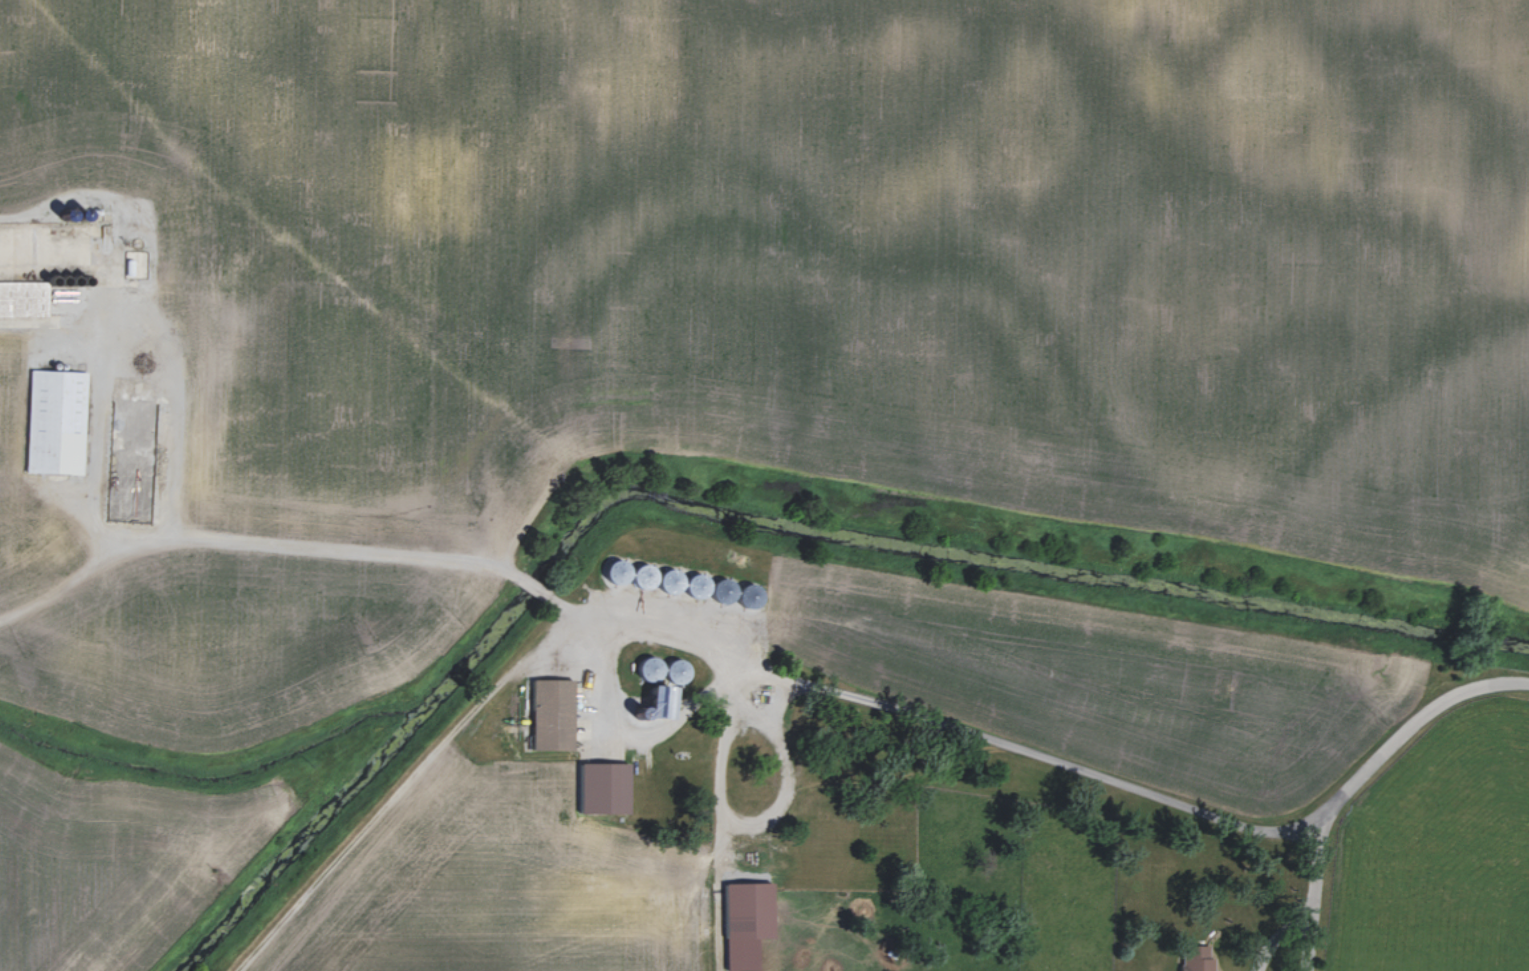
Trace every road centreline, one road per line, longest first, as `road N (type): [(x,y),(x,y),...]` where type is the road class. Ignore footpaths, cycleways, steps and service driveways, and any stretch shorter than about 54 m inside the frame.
road 1 (residential): [(1528,681),(1512,678),(1436,706),(1328,813)]
road 2 (track): [(701,970),(700,873),(723,818)]

